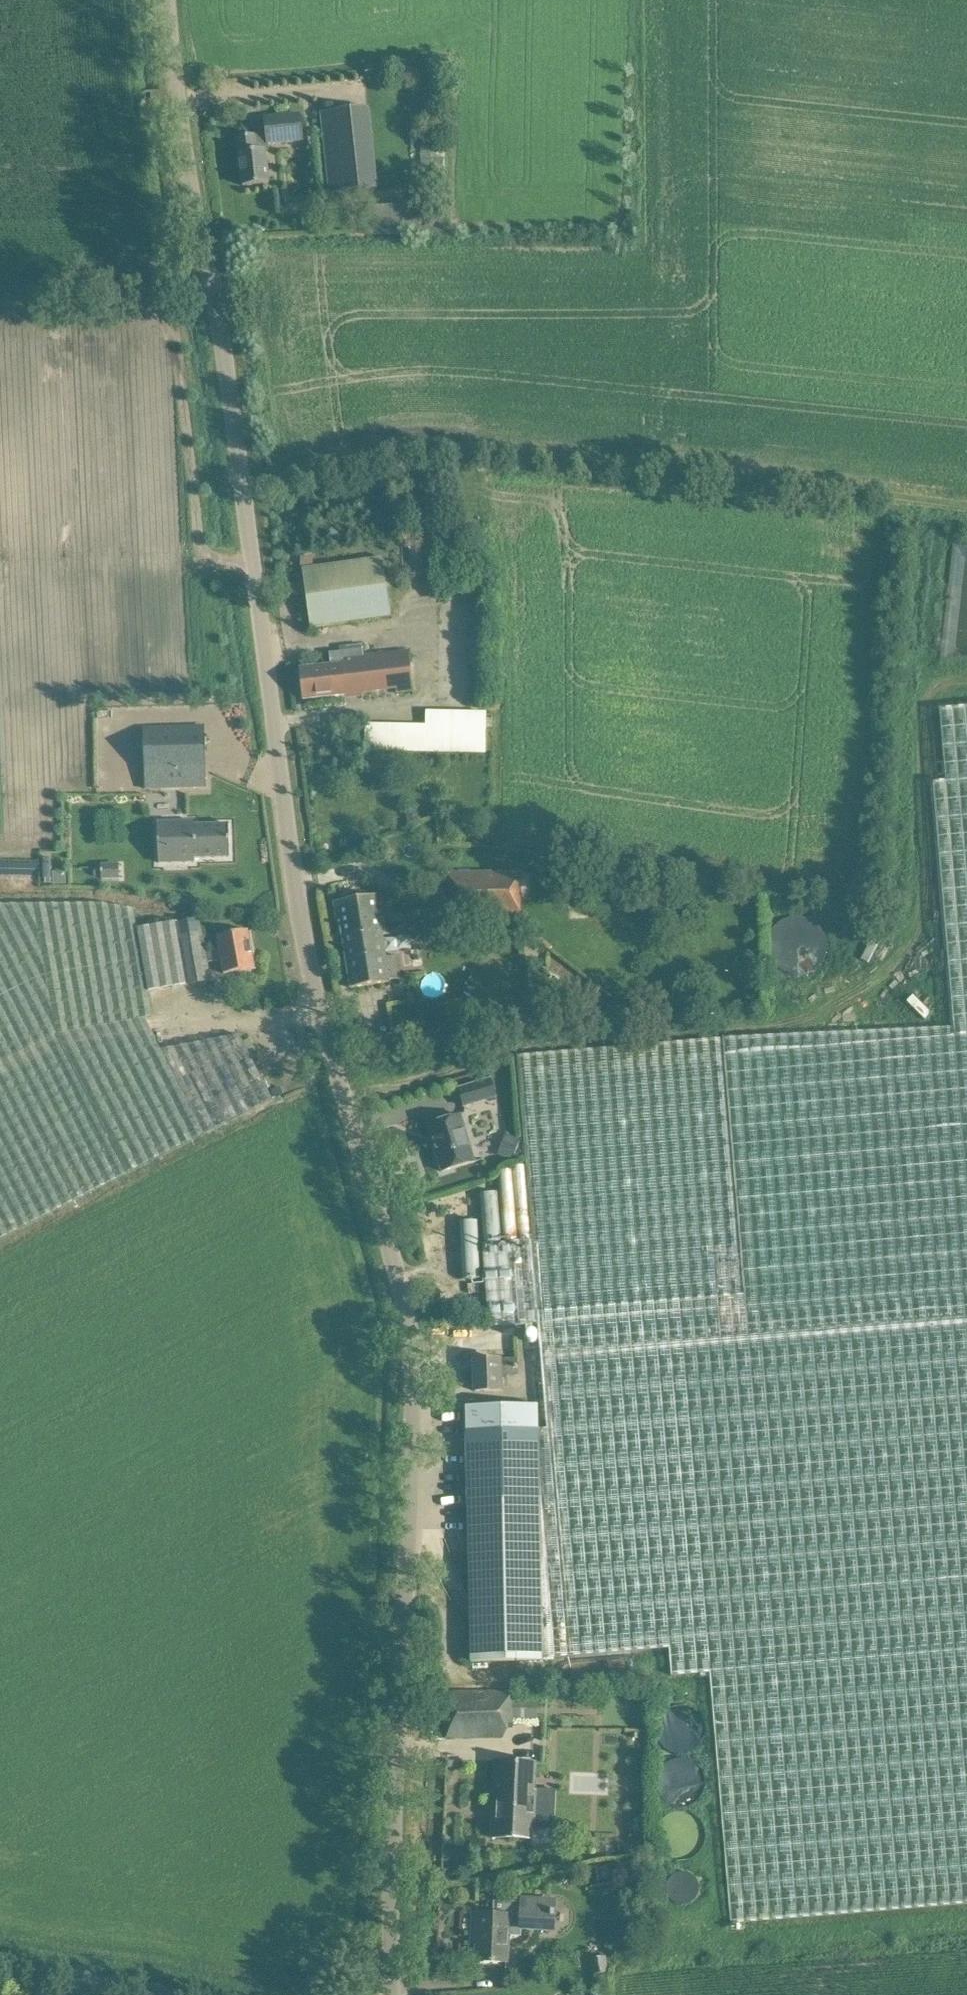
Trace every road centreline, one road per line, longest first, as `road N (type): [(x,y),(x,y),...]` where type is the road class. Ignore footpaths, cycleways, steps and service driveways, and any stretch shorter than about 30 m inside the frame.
road 1 (unclassified): [(380,1994),(398,1309),(307,1001),(220,306),(163,0)]
road 2 (unclassified): [(135,1994),(0,1973)]

